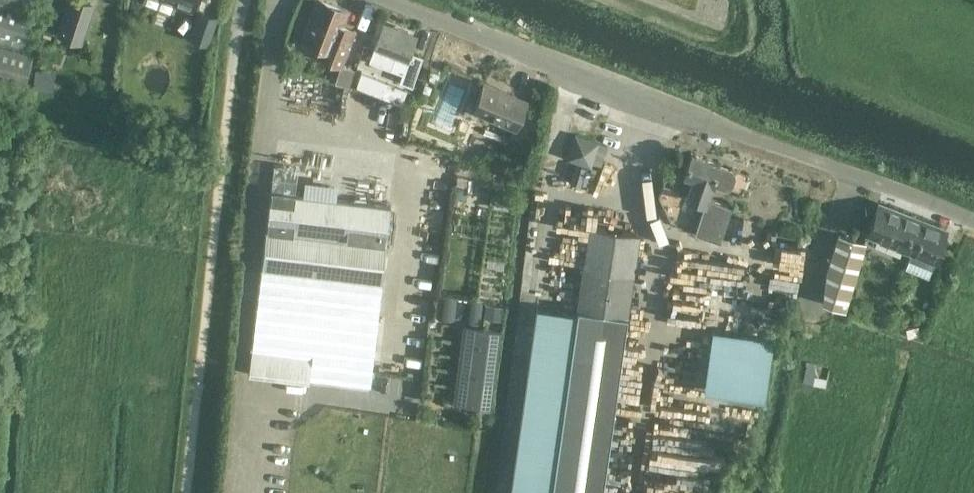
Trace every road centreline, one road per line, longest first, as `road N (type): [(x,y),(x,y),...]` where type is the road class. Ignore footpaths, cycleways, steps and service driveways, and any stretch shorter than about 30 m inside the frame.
road 1 (unclassified): [(973,225),(384,0)]

